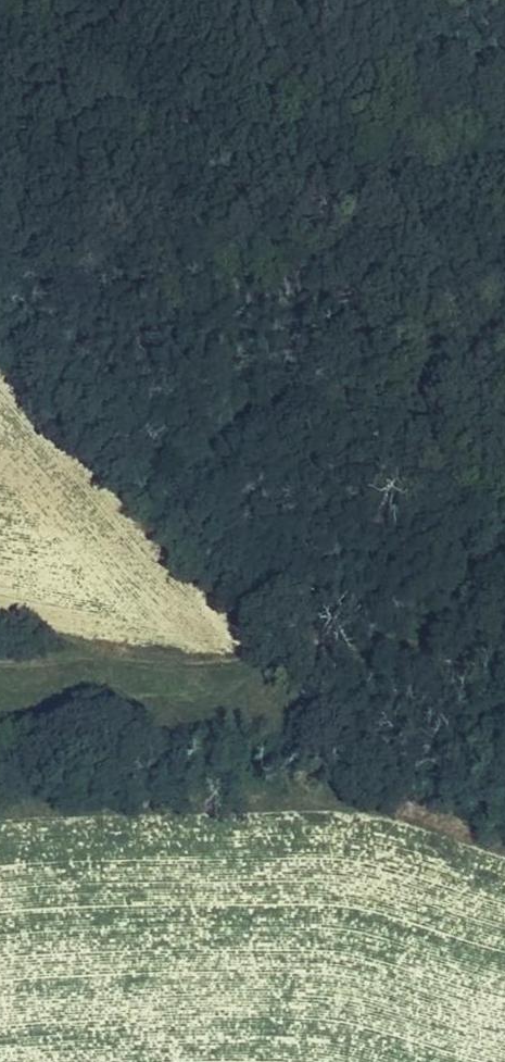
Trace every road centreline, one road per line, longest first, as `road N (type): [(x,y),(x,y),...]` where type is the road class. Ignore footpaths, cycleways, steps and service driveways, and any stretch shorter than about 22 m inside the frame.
road 1 (track): [(0,667),(244,659),(356,641),(504,664)]

